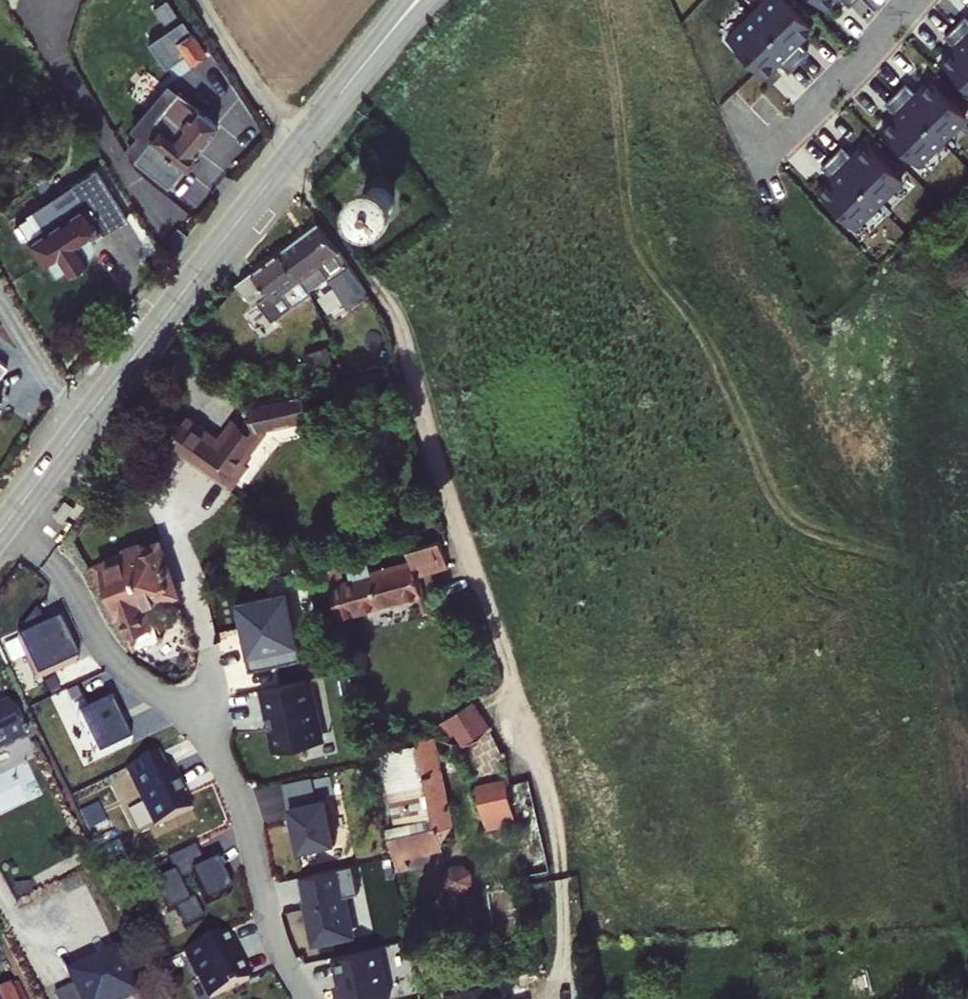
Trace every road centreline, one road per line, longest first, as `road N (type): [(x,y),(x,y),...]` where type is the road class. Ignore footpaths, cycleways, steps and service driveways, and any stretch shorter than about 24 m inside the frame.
road 1 (residential): [(6,524),(47,560),(104,646),(209,738),(240,797),(267,909),(315,998)]
road 2 (secondary): [(295,149),(6,524)]
road 3 (residential): [(295,149),(200,0)]
road 4 (residential): [(912,0),(793,130)]

